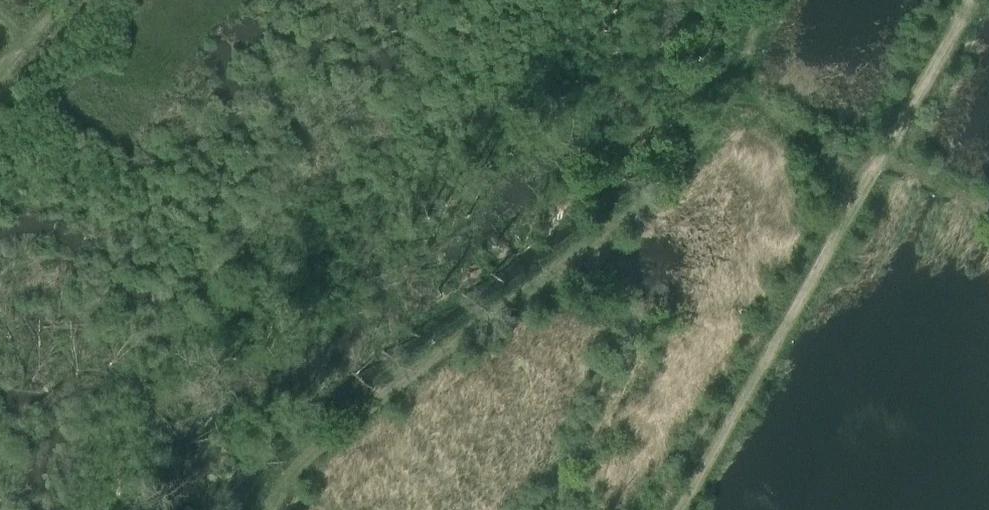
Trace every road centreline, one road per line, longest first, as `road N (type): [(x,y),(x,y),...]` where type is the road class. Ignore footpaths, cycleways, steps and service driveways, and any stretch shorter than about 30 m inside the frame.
road 1 (track): [(677,509),(967,0)]

